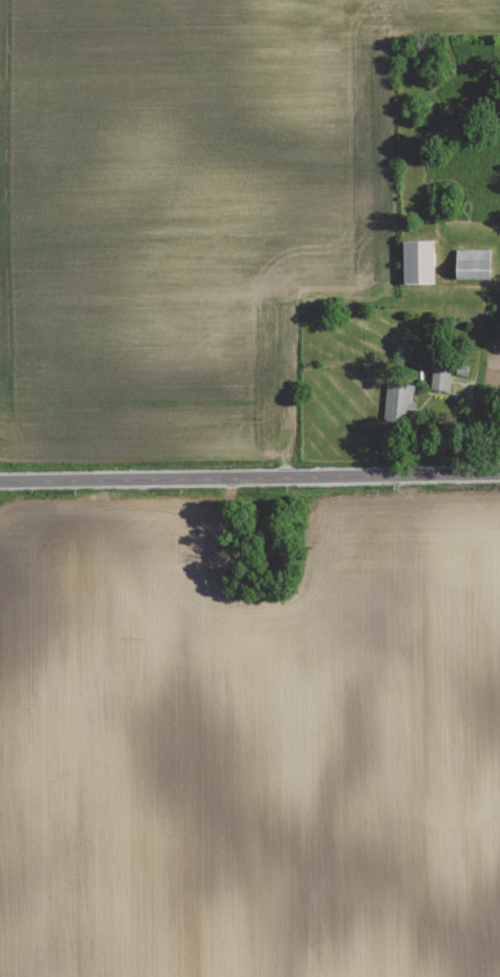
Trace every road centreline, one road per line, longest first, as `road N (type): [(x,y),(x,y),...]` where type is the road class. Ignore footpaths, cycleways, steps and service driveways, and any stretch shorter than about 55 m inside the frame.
road 1 (residential): [(0,481),(499,473)]

